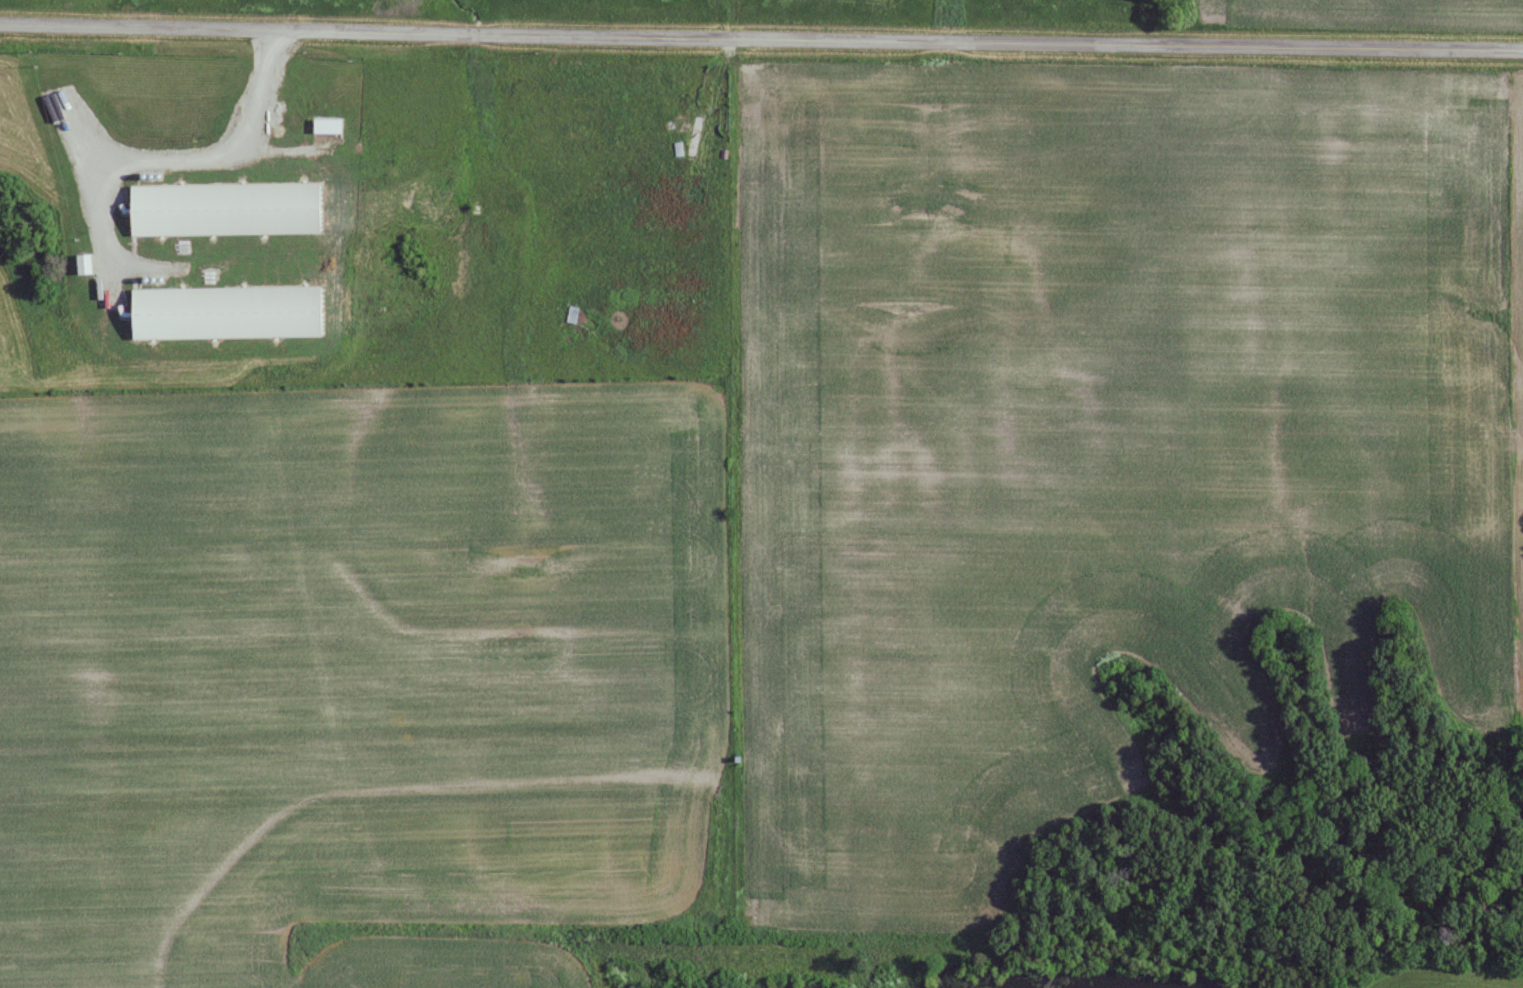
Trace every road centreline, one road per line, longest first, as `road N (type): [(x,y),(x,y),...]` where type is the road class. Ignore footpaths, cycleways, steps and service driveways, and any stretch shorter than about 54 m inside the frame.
road 1 (tertiary): [(1522,50),(0,22)]

